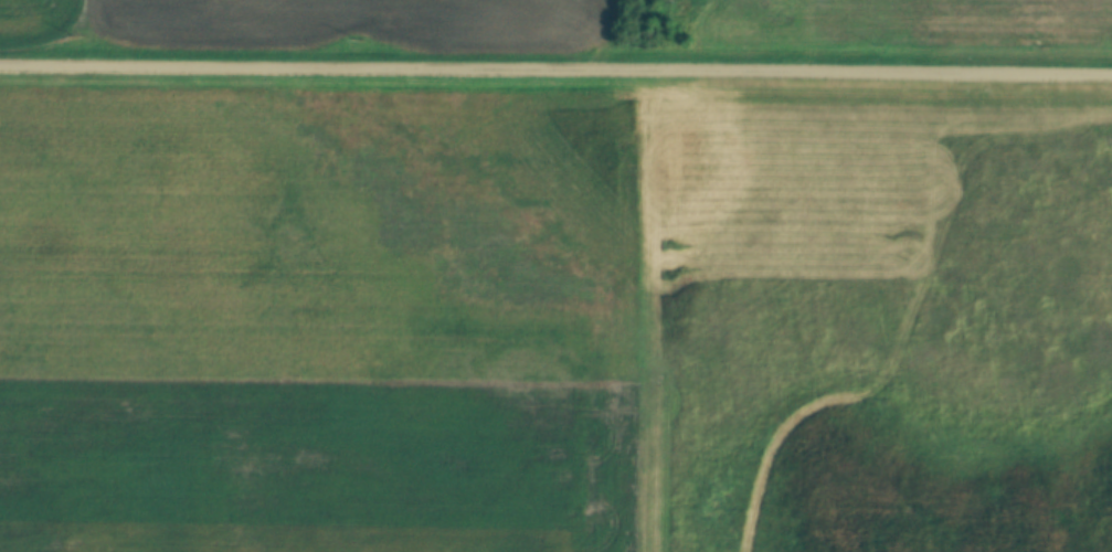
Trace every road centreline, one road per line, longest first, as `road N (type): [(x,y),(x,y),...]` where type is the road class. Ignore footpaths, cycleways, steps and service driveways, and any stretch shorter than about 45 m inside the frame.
road 1 (residential): [(0,70),(1111,77)]

